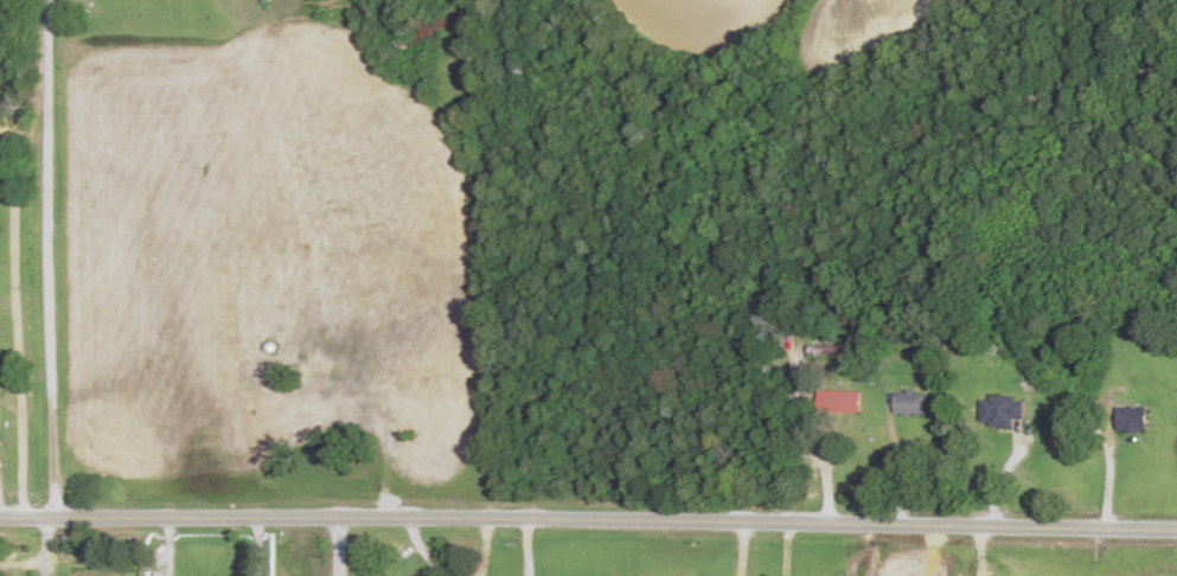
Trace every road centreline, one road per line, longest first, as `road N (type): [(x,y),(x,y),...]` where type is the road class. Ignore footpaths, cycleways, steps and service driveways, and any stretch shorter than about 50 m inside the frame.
road 1 (residential): [(1176,523),(337,519)]
road 2 (residential): [(210,513),(0,511)]
road 3 (residential): [(337,519),(270,503),(210,513)]

